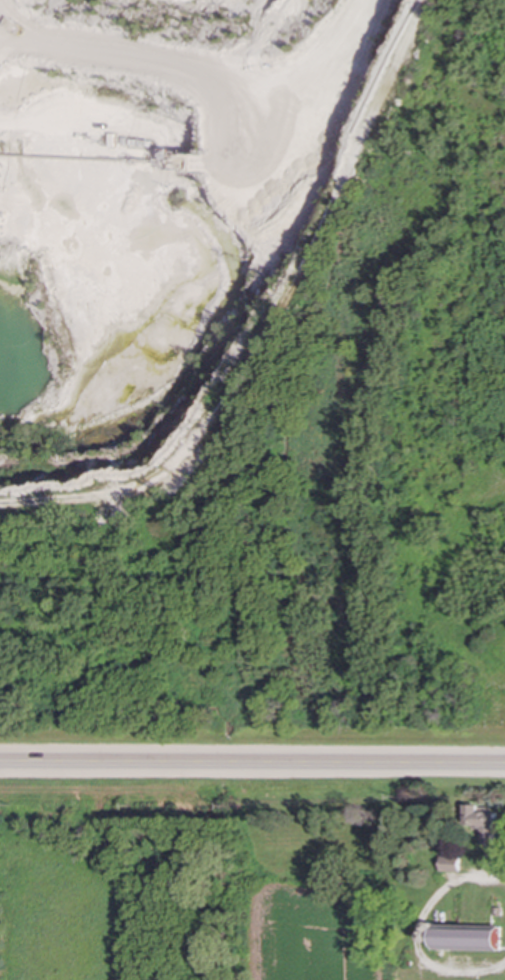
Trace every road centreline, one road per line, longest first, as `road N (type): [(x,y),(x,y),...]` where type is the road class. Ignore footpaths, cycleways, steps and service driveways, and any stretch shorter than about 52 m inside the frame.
road 1 (secondary): [(0,762),(504,765)]

